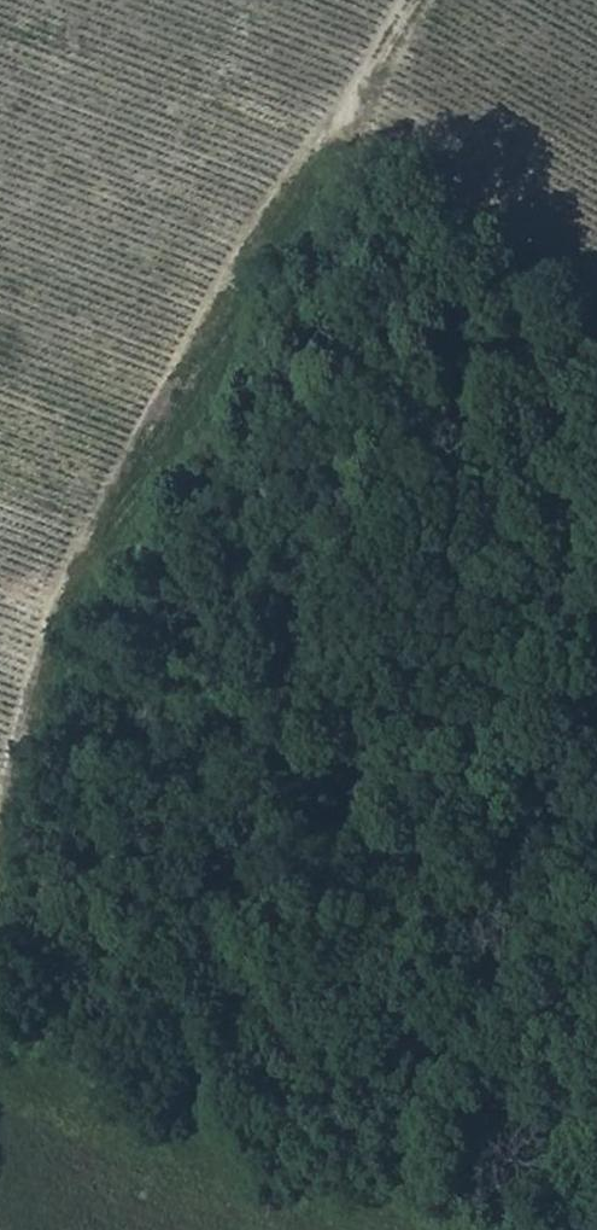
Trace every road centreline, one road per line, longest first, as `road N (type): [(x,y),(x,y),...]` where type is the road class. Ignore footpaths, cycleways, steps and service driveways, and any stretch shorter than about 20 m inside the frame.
road 1 (track): [(412,0),(234,316),(72,634),(1,976)]
road 2 (track): [(596,1229),(147,1047),(1,976)]
road 3 (track): [(336,137),(434,213),(596,309)]

